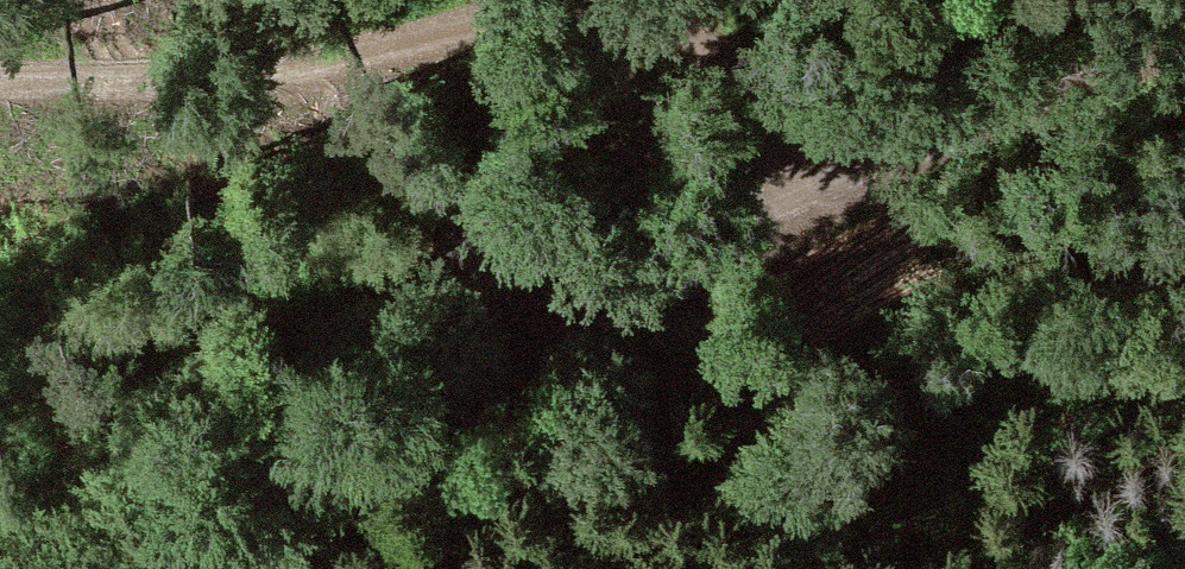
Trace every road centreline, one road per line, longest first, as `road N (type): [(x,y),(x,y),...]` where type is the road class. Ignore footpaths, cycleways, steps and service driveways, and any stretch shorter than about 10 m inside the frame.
road 1 (track): [(63,568),(837,179),(1184,31)]
road 2 (track): [(0,82),(235,76),(350,58),(516,11),(629,4),(665,19),(774,136),(837,179)]

